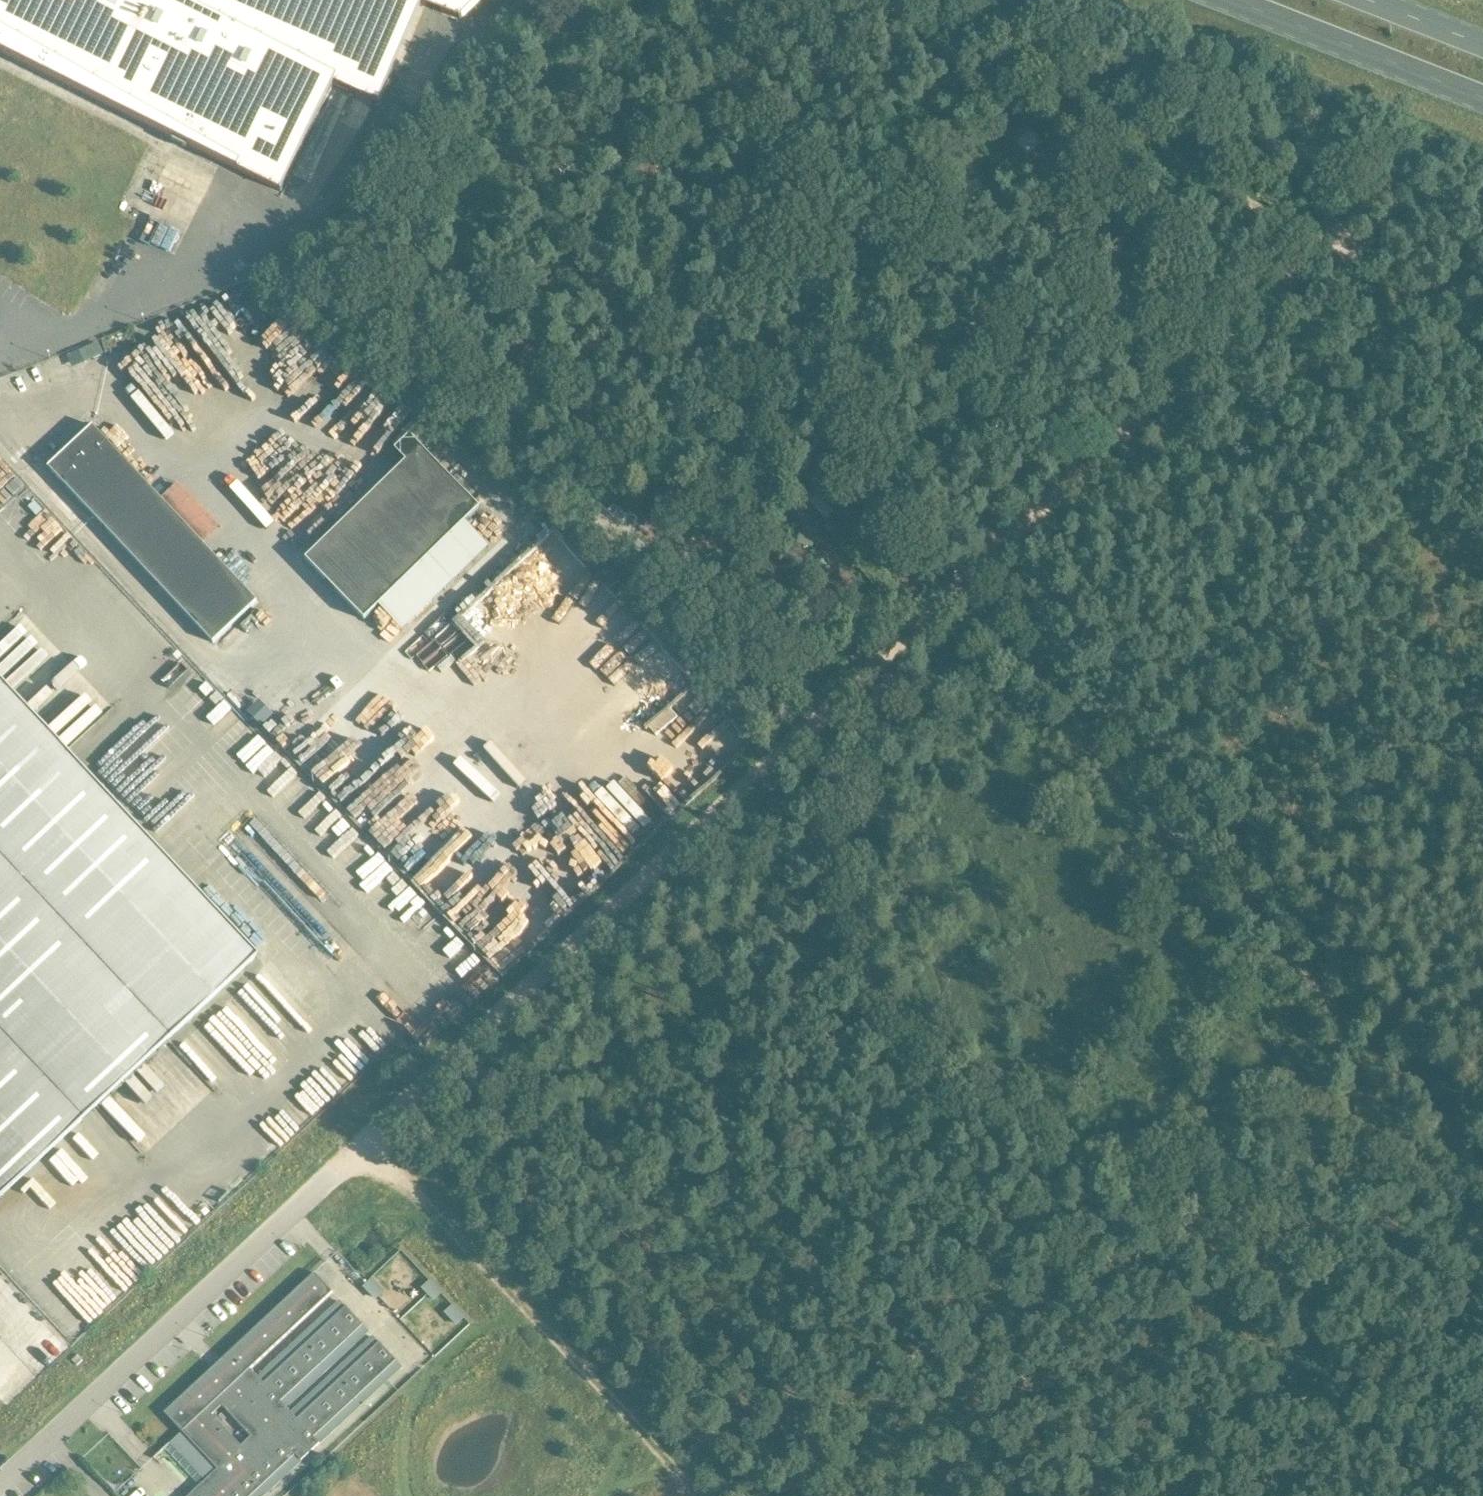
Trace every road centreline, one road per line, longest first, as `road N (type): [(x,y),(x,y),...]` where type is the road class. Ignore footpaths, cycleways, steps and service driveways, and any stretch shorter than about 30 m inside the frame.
road 1 (track): [(376,1136),(1445,134)]
road 2 (residential): [(0,1487),(376,1136)]
road 3 (track): [(376,1136),(702,1495)]
road 4 (primary): [(1242,0),(1482,95)]

